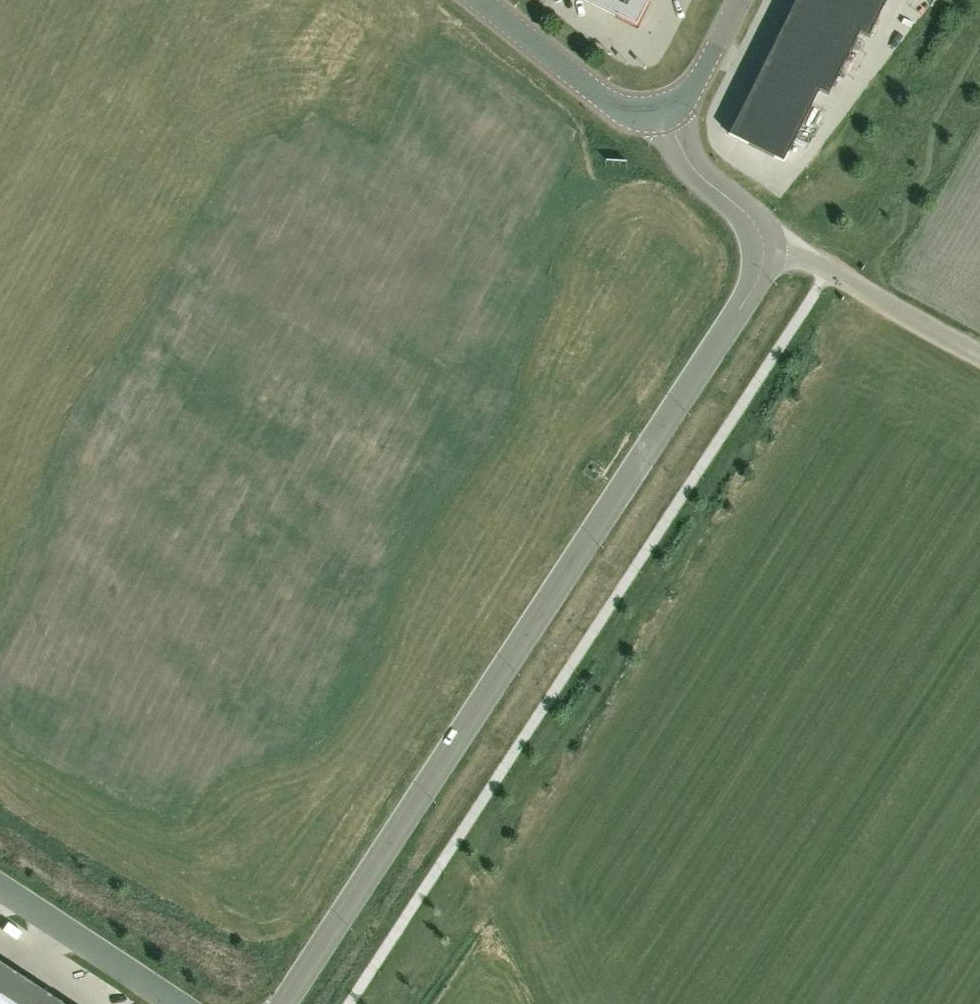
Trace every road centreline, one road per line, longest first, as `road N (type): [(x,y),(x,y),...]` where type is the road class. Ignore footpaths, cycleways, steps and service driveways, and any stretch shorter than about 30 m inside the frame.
road 1 (tertiary): [(767,250),(751,294),(283,1003)]
road 2 (unclassified): [(979,355),(804,258),(767,250)]
road 3 (tertiary): [(667,115),(640,118),(620,110),(482,0)]
road 4 (unclassified): [(176,1003),(0,887)]
road 5 (tertiary): [(767,250),(763,233),(688,162),(667,115)]
road 6 (tertiary): [(741,0),(690,94),(667,115)]

